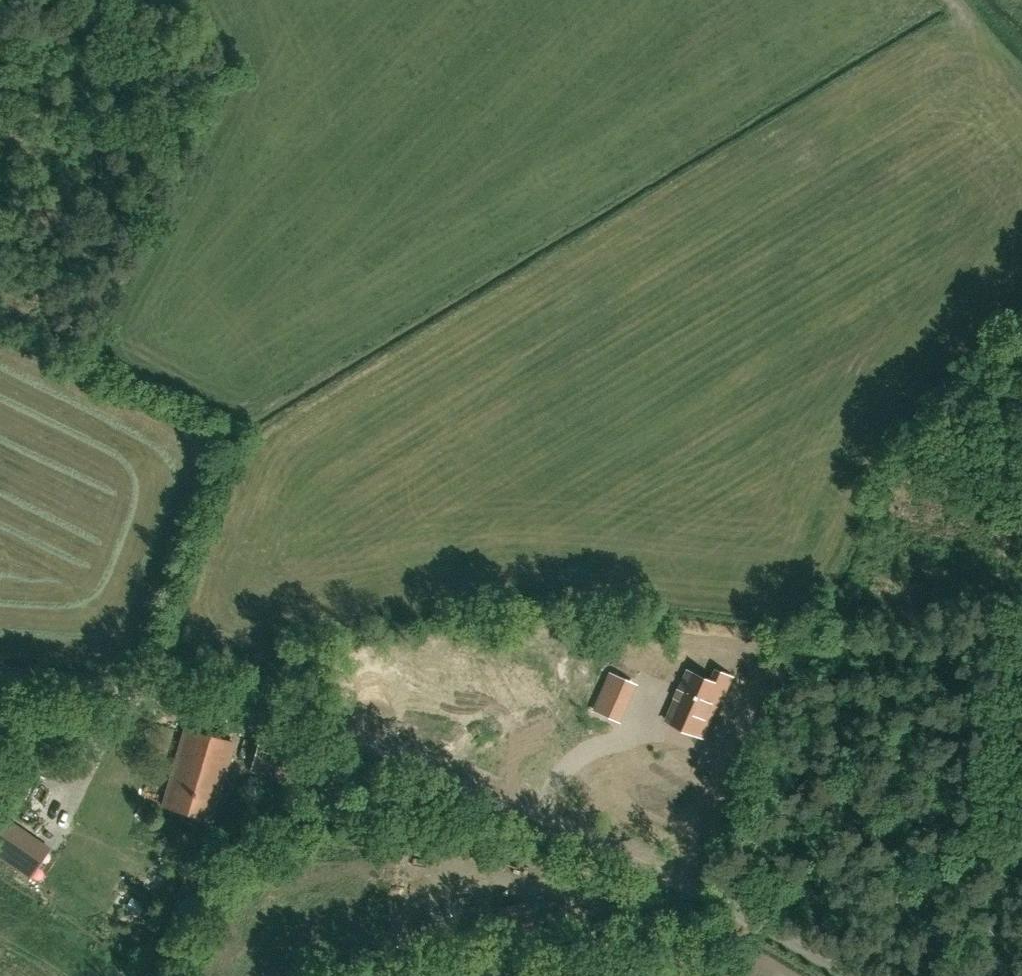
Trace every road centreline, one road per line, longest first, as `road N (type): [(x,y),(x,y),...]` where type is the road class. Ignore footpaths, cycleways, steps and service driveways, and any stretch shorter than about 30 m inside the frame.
road 1 (unclassified): [(853,975),(617,853),(340,736),(200,699),(0,679)]

